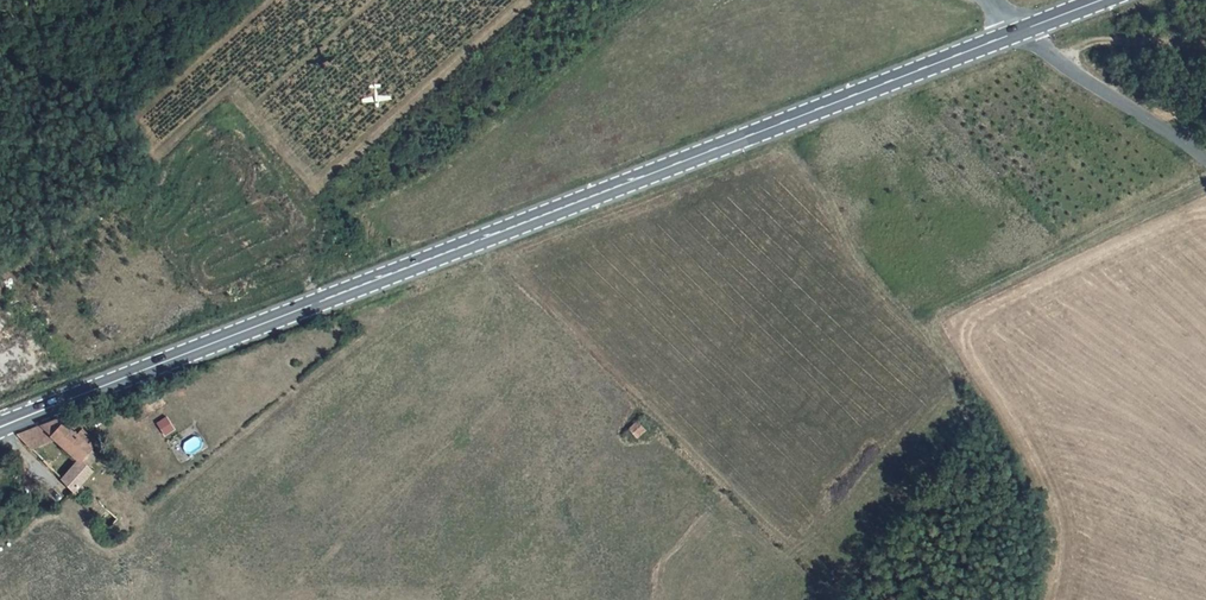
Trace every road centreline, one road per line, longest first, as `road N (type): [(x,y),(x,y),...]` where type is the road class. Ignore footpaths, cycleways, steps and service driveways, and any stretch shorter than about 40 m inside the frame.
road 1 (primary): [(0,429),(1021,31)]
road 2 (tertiary): [(1205,160),(1021,31)]

